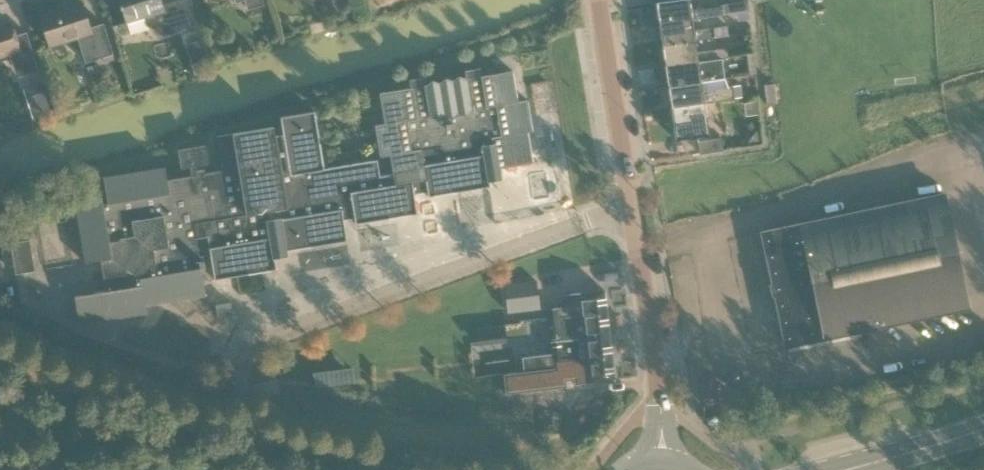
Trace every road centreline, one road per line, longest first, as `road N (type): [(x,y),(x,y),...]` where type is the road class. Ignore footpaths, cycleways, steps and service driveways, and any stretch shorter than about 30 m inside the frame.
road 1 (secondary): [(662,459),(656,362),(603,0)]
road 2 (primary): [(861,466),(983,429)]

